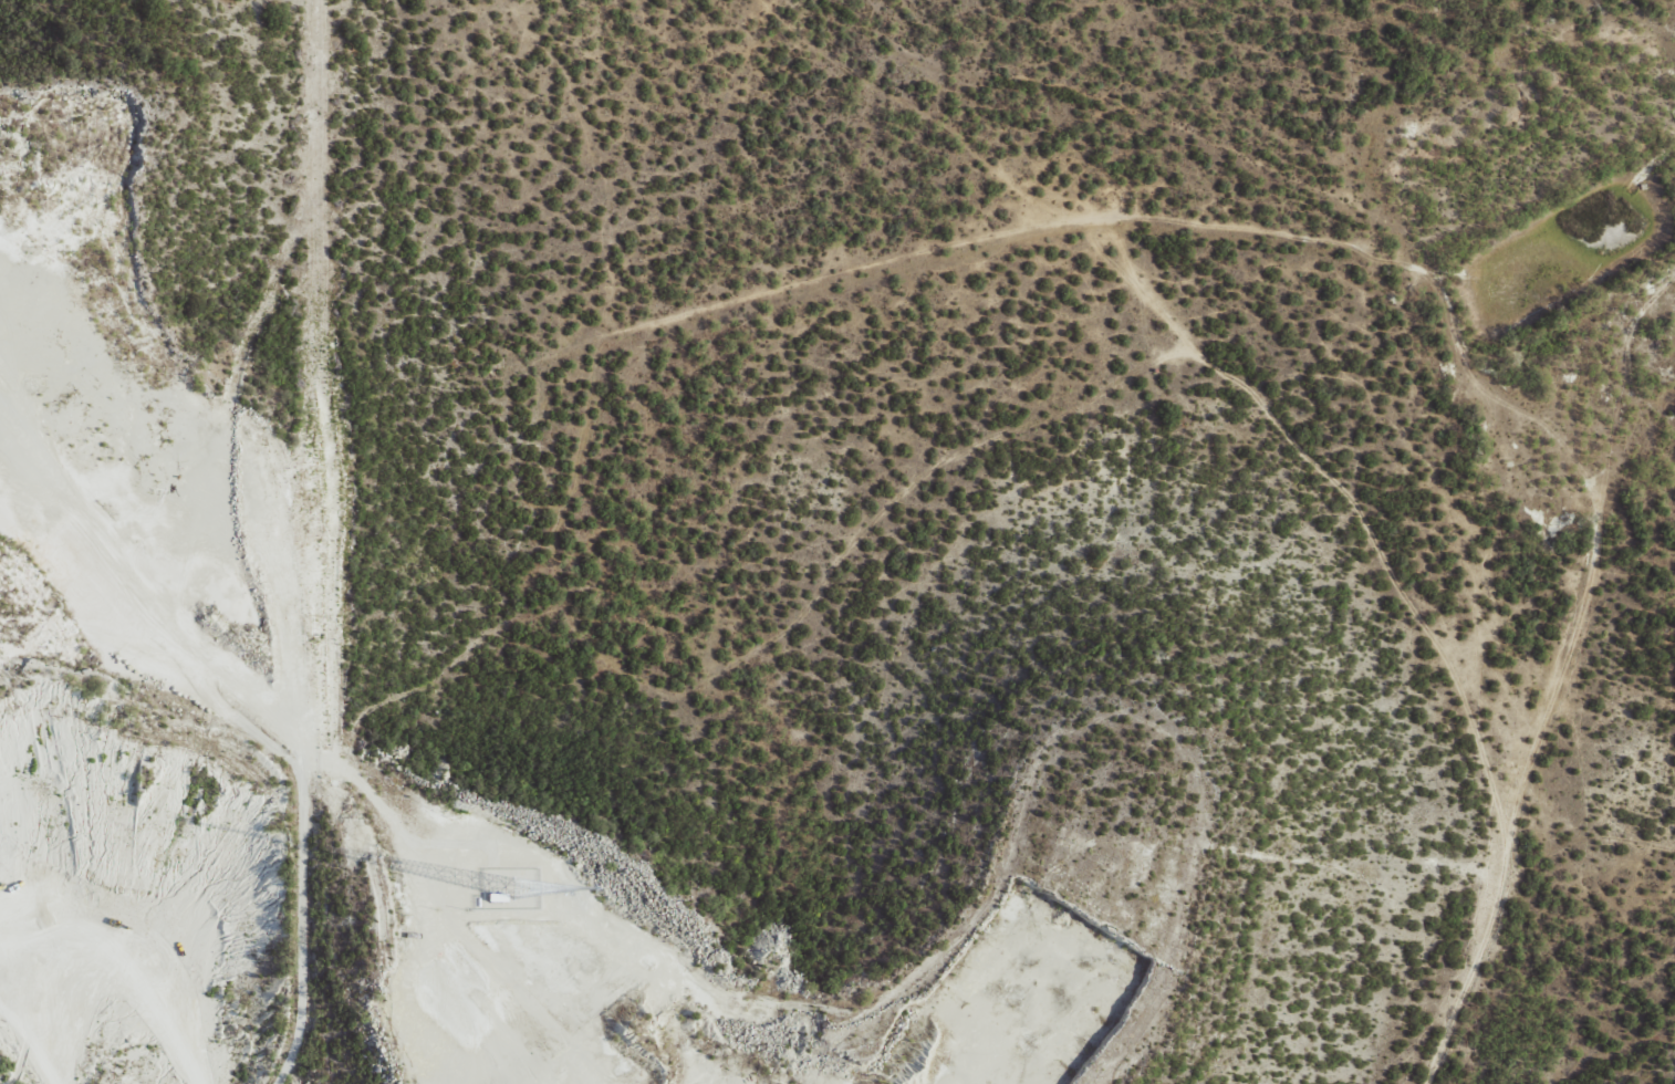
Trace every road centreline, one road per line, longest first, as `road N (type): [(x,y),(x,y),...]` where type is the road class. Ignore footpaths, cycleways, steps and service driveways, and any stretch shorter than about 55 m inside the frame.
road 1 (residential): [(1431,1083),(1526,835),(1543,606),(1502,519),(1190,226),(914,0)]

